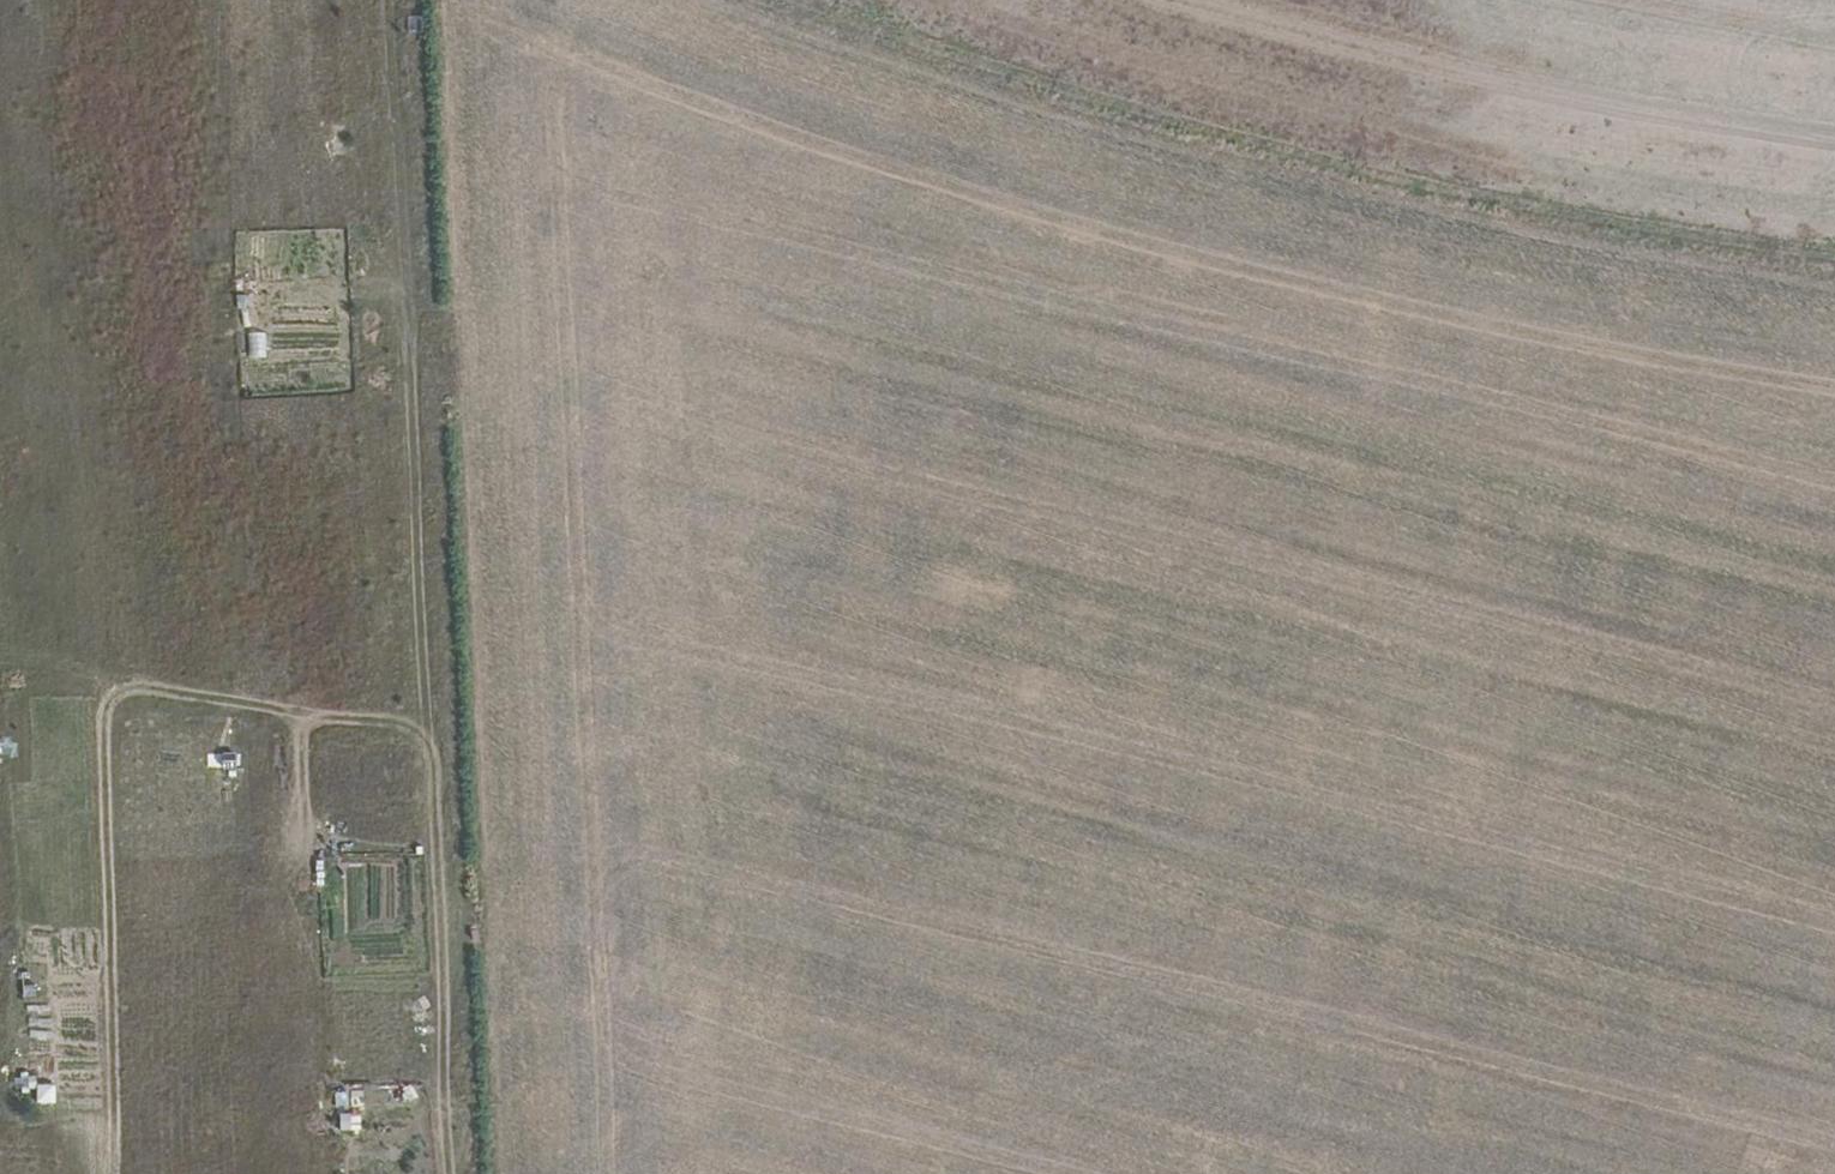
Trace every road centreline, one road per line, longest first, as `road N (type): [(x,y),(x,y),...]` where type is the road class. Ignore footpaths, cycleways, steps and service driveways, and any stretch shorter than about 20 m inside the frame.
road 1 (track): [(830,0),(1141,112),(1554,213),(1834,257)]

